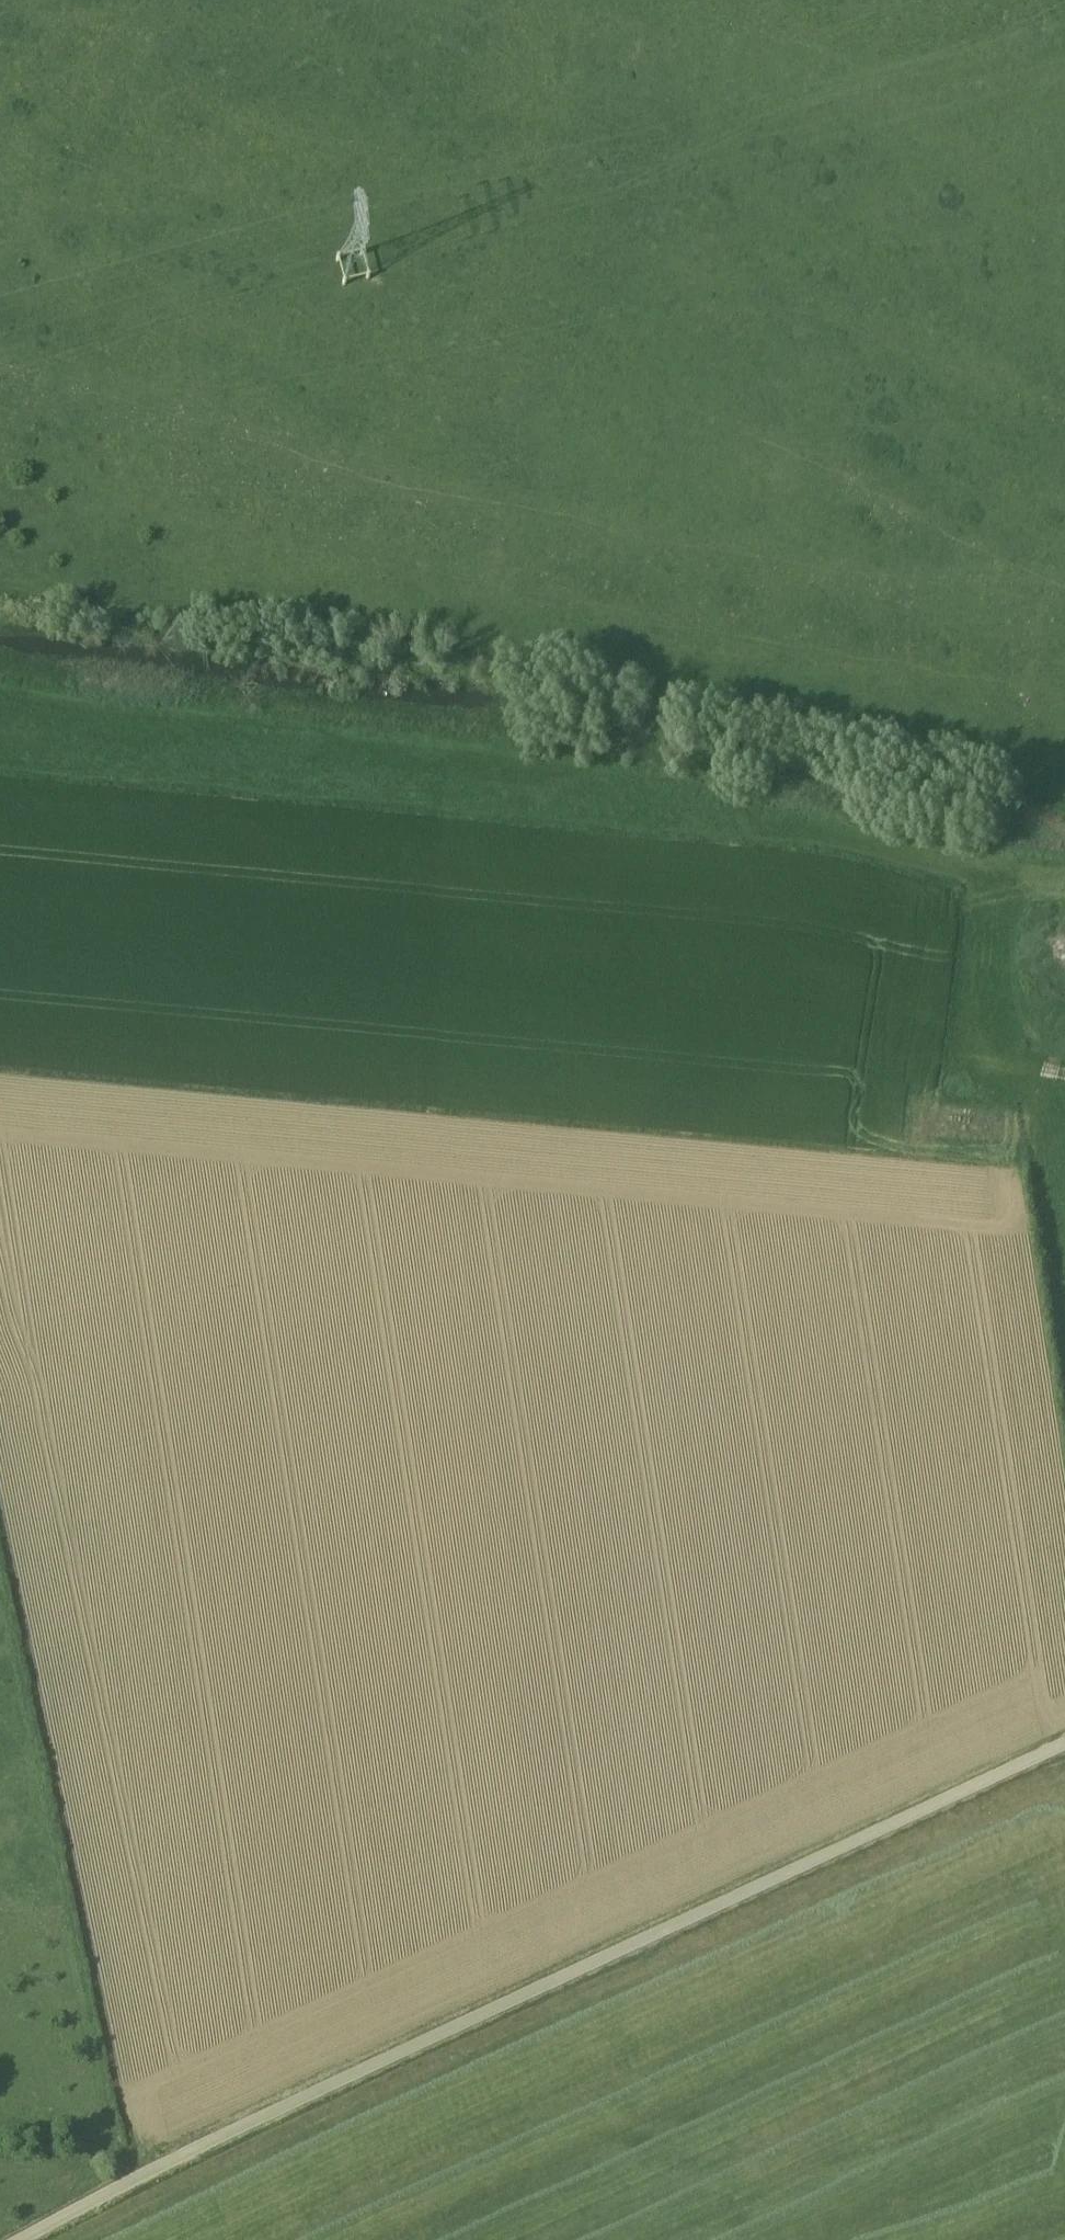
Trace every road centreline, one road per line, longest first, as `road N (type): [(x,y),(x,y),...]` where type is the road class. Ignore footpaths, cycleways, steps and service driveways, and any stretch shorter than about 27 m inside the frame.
road 1 (unclassified): [(23,2239),(531,1988),(1064,1742)]
road 2 (track): [(1064,1072),(983,1055),(971,1041),(964,1004)]

